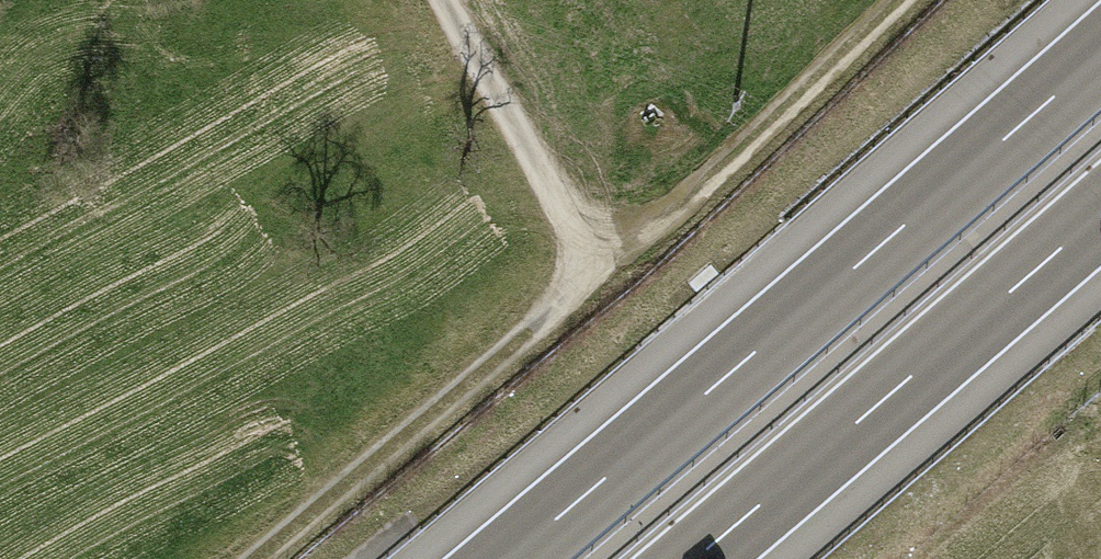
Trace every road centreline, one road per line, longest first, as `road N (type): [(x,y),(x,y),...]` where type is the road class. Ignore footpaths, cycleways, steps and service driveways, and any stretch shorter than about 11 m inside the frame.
road 1 (motorway): [(1100,55),(505,558)]
road 2 (motorway): [(692,558),(1100,212)]
road 3 (track): [(590,278),(254,558)]
road 4 (track): [(903,0),(590,278)]
road 5 (track): [(434,0),(590,278)]

